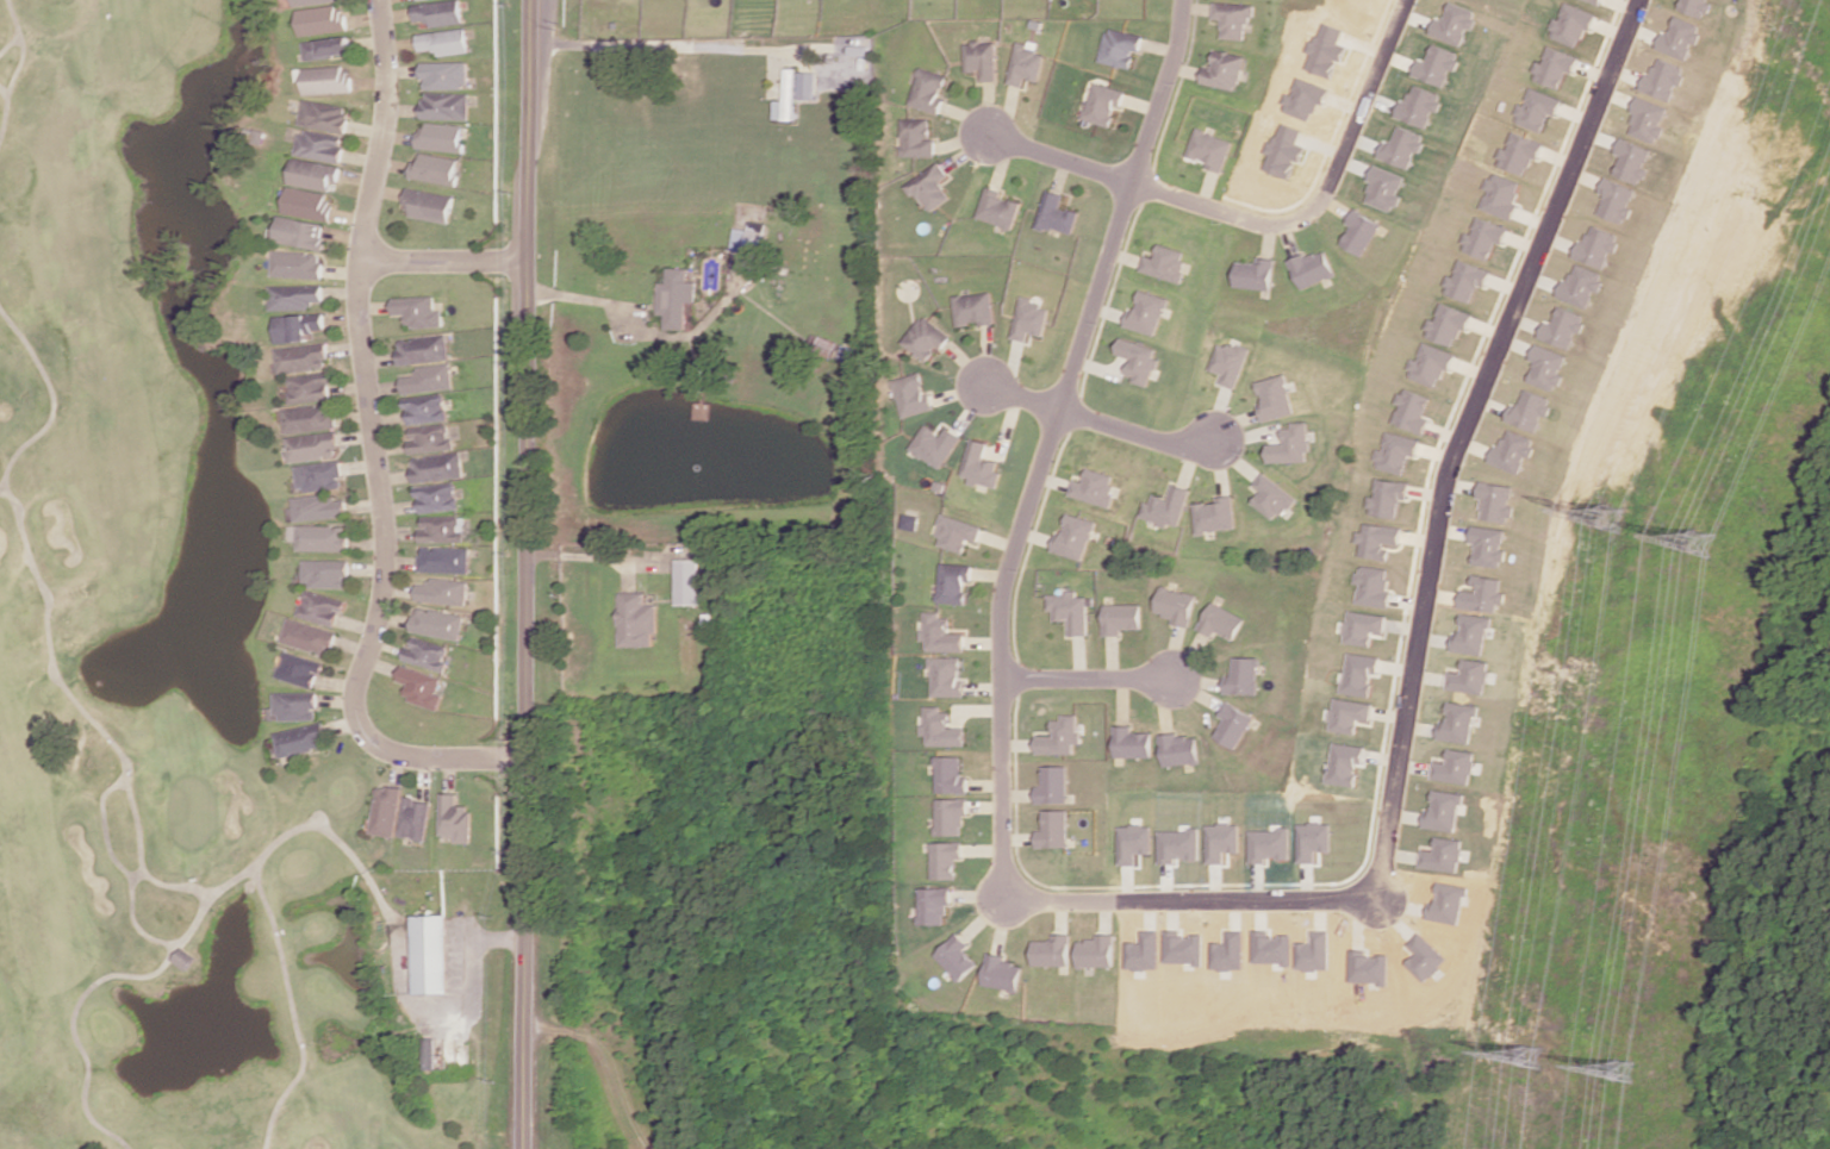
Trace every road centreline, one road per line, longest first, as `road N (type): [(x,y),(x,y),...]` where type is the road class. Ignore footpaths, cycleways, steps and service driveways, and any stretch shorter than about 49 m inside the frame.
road 1 (residential): [(1116,899),(1357,900),(1377,891),(1390,853),(1438,452),(1627,0)]
road 2 (secondary): [(535,1148),(531,0)]
road 3 (residential): [(1182,0),(1177,50),(1014,560),(1002,627),(1007,893),(1116,899)]
road 4 (residential): [(534,756),(391,753),(363,735),(354,700),(376,639),(386,507),(360,261)]
road 5 (residential): [(1408,0),(1326,191),(1307,214),(1263,221),(1137,182)]
road 6 (residential): [(378,0),(387,85),(360,261)]
road 7 (residential): [(1219,439),(1160,438),(986,383)]
road 8 (residential): [(360,261),(533,262)]
road 9 (residential): [(1172,676),(1002,679)]
road 10 (residential): [(1137,182),(988,132)]

